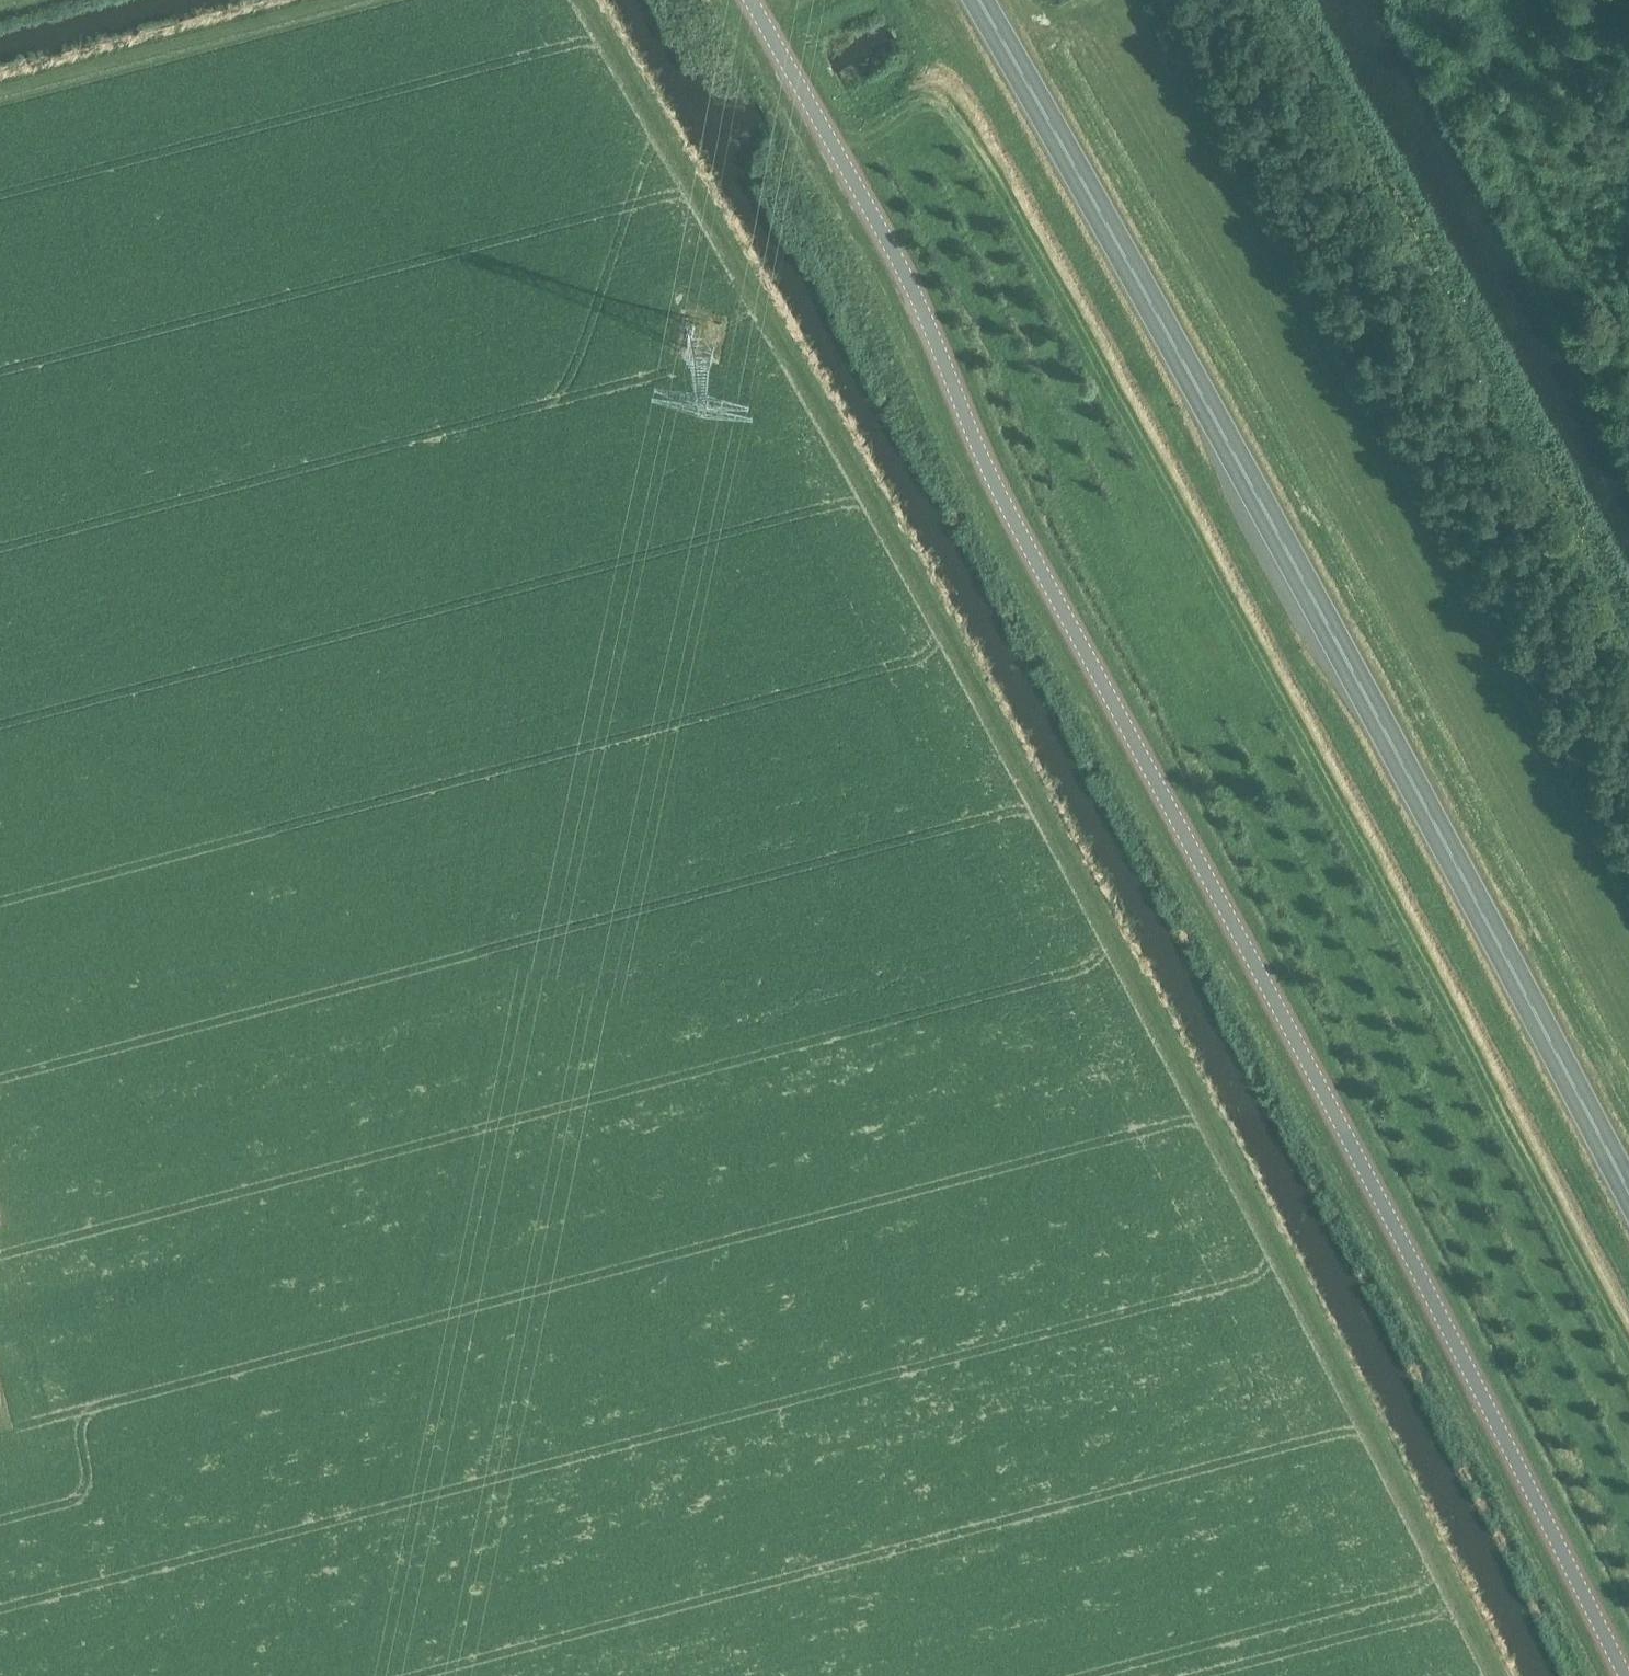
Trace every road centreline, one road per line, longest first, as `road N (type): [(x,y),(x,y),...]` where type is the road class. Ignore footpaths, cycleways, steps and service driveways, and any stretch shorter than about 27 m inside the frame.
road 1 (unclassified): [(1626,1675),(1388,1207),(1148,769),(879,223),(751,0)]
road 2 (trunk): [(1628,1178),(978,0)]

